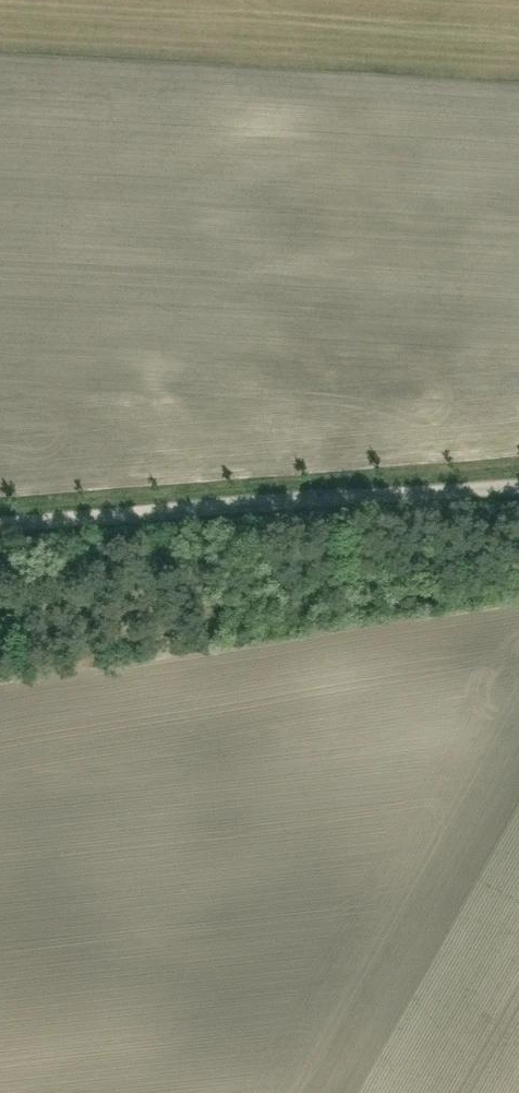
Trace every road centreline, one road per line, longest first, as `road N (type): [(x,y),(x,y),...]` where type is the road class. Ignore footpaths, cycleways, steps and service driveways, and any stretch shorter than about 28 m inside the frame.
road 1 (track): [(518,476),(0,526)]

